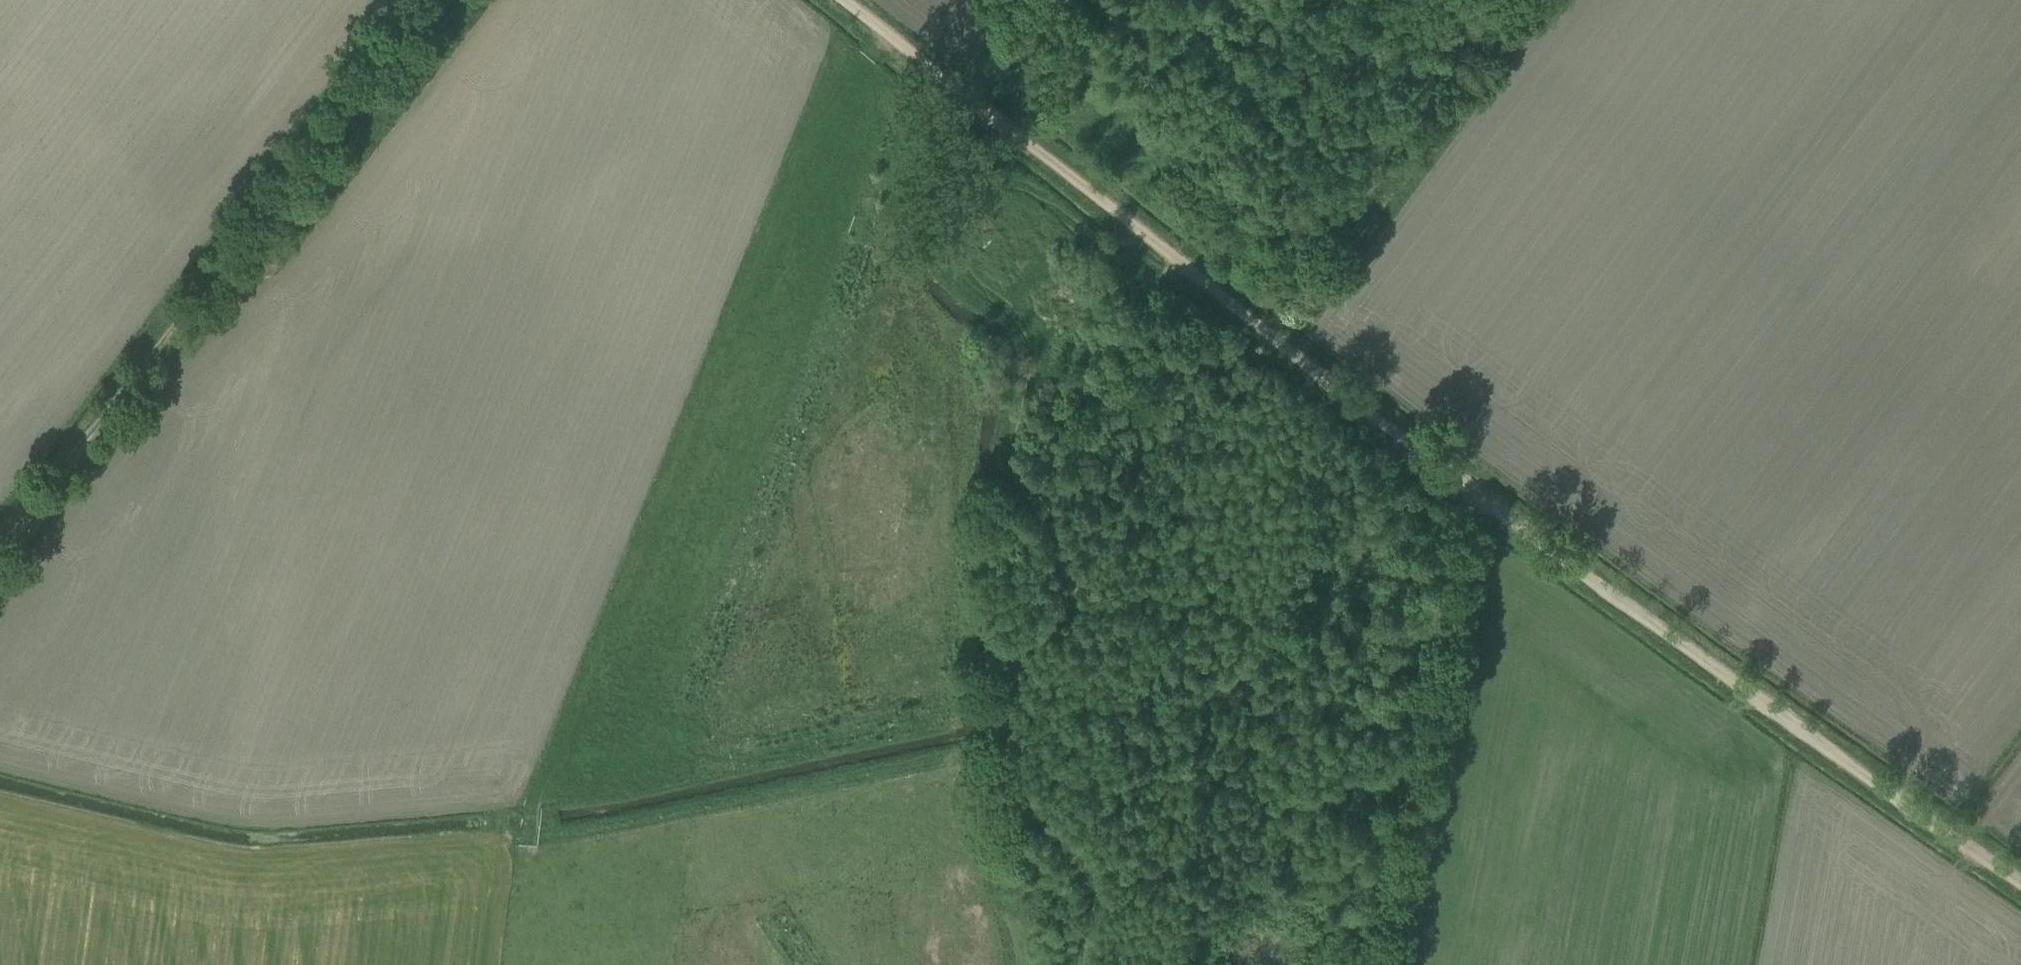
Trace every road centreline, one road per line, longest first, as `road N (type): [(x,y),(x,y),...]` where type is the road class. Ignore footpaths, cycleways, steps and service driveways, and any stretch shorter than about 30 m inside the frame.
road 1 (track): [(1179,264),(1400,442),(1678,647),(2020,884)]
road 2 (unclassified): [(428,0),(0,554)]
road 3 (track): [(839,0),(1179,264)]

